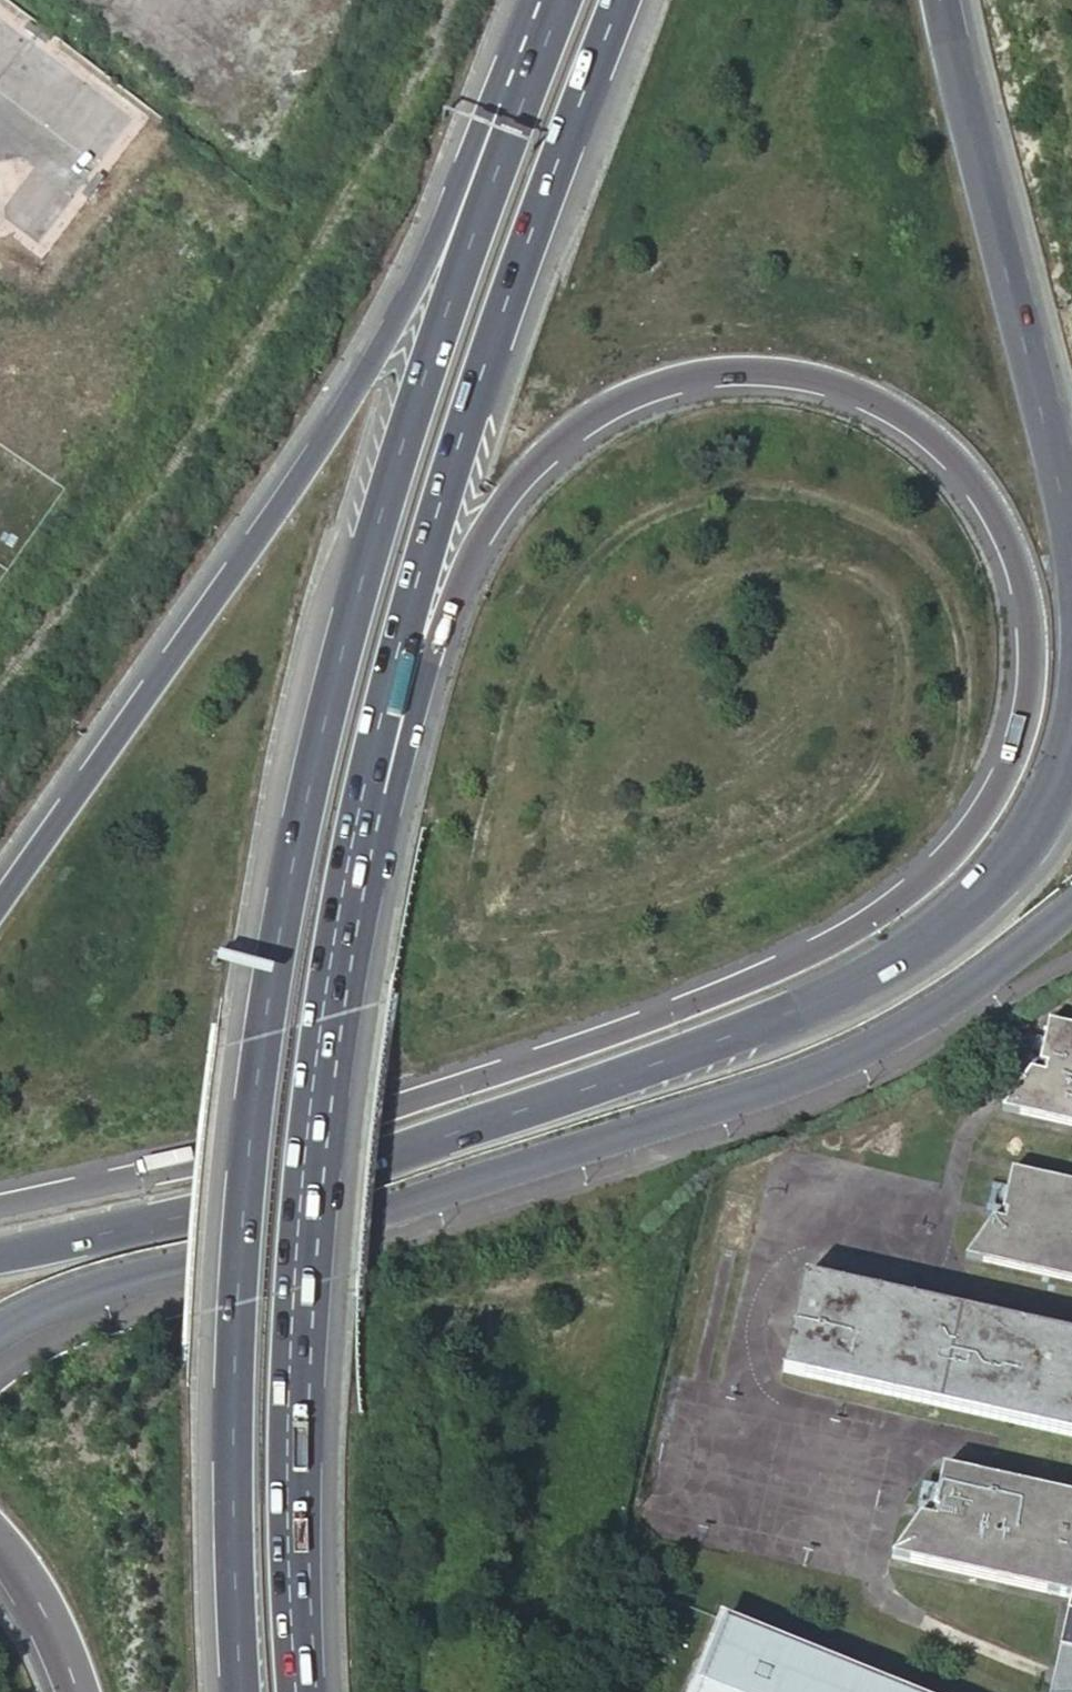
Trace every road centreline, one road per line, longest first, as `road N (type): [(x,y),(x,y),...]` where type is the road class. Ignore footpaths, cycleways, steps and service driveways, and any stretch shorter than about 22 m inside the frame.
road 1 (trunk): [(364,793),(466,545),(532,450),(631,387),(733,364),(806,370),(871,393),(929,434),(973,482),(1009,551),(1023,623),(1024,704),(997,772),(948,847),(855,924),(661,1012),(493,1072),(227,1150),(0,1203)]
road 2 (trunk): [(518,112),(416,368),(345,612),(260,1028),(233,1325),(229,1691)]
road 3 (trunk): [(0,1256),(340,1170),(764,1020),(939,922),(1015,842),(1059,760),(1071,670)]
road 4 (trunk): [(518,112),(466,163),(334,417),(0,888)]
road 5 (trunk): [(291,1691),(282,1574),(291,1318),(323,1017),(364,793)]
road 6 (trunk): [(364,793),(433,495),(517,239),(609,0)]
road 7 (trunk): [(1071,557),(944,0)]
road 8 (trunk): [(0,1546),(41,1605),(70,1691)]
road 9 (trunk): [(563,0),(518,112)]

